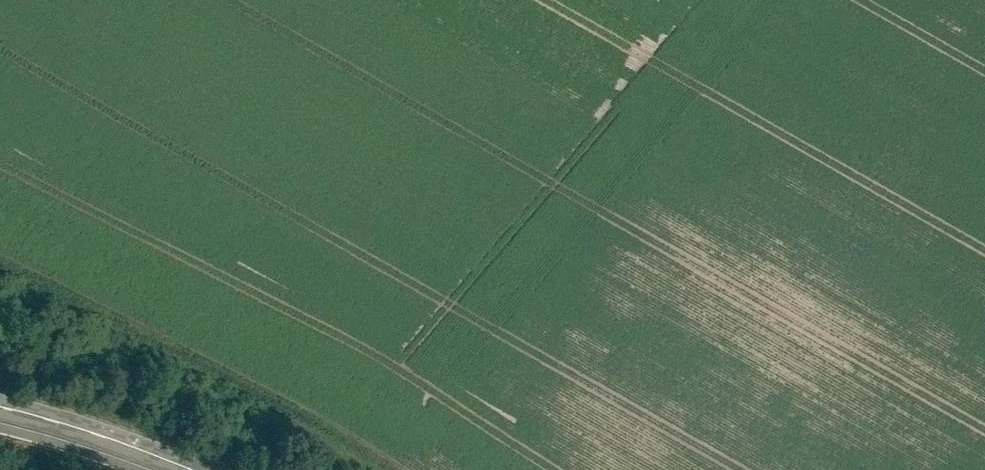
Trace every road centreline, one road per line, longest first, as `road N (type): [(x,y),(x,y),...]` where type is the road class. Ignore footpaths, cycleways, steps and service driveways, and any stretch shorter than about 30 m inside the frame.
road 1 (tertiary): [(0,403),(128,438),(205,469)]

